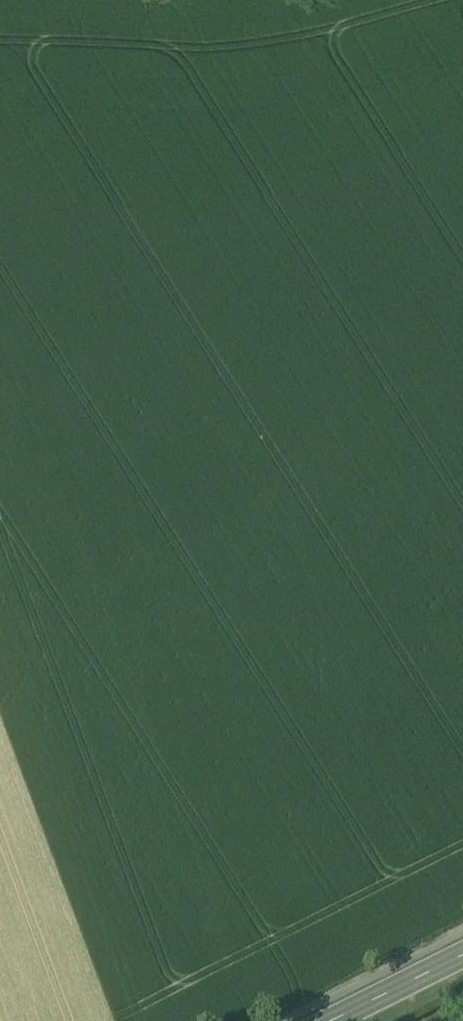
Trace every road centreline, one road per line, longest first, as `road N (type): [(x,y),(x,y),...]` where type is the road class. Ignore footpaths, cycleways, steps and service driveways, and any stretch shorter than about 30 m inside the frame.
road 1 (secondary): [(462,959),(338,1020)]

